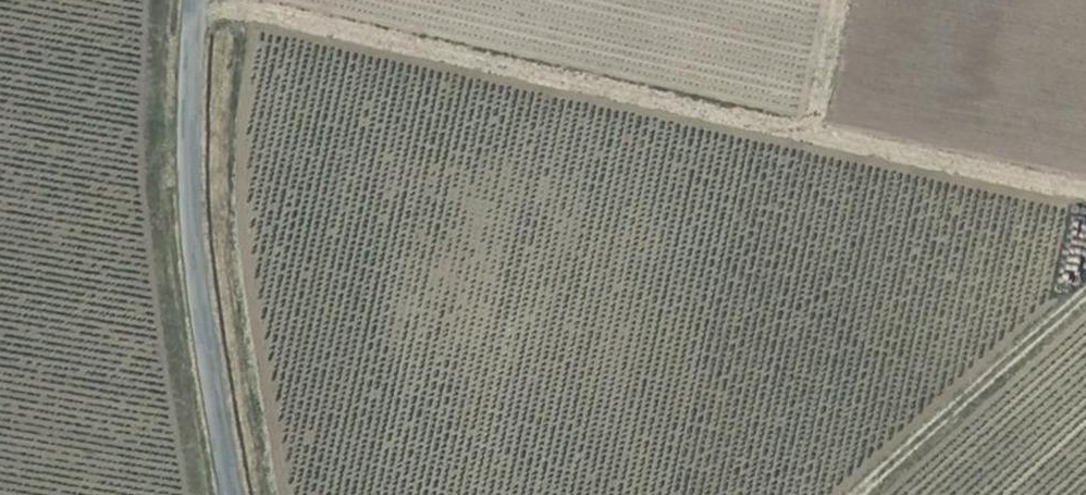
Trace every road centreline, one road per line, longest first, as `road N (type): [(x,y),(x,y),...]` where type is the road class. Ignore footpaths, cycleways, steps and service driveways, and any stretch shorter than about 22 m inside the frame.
road 1 (track): [(191,229),(462,254),(506,68),(788,131)]
road 2 (unclassified): [(195,0),(191,229),(231,494)]

